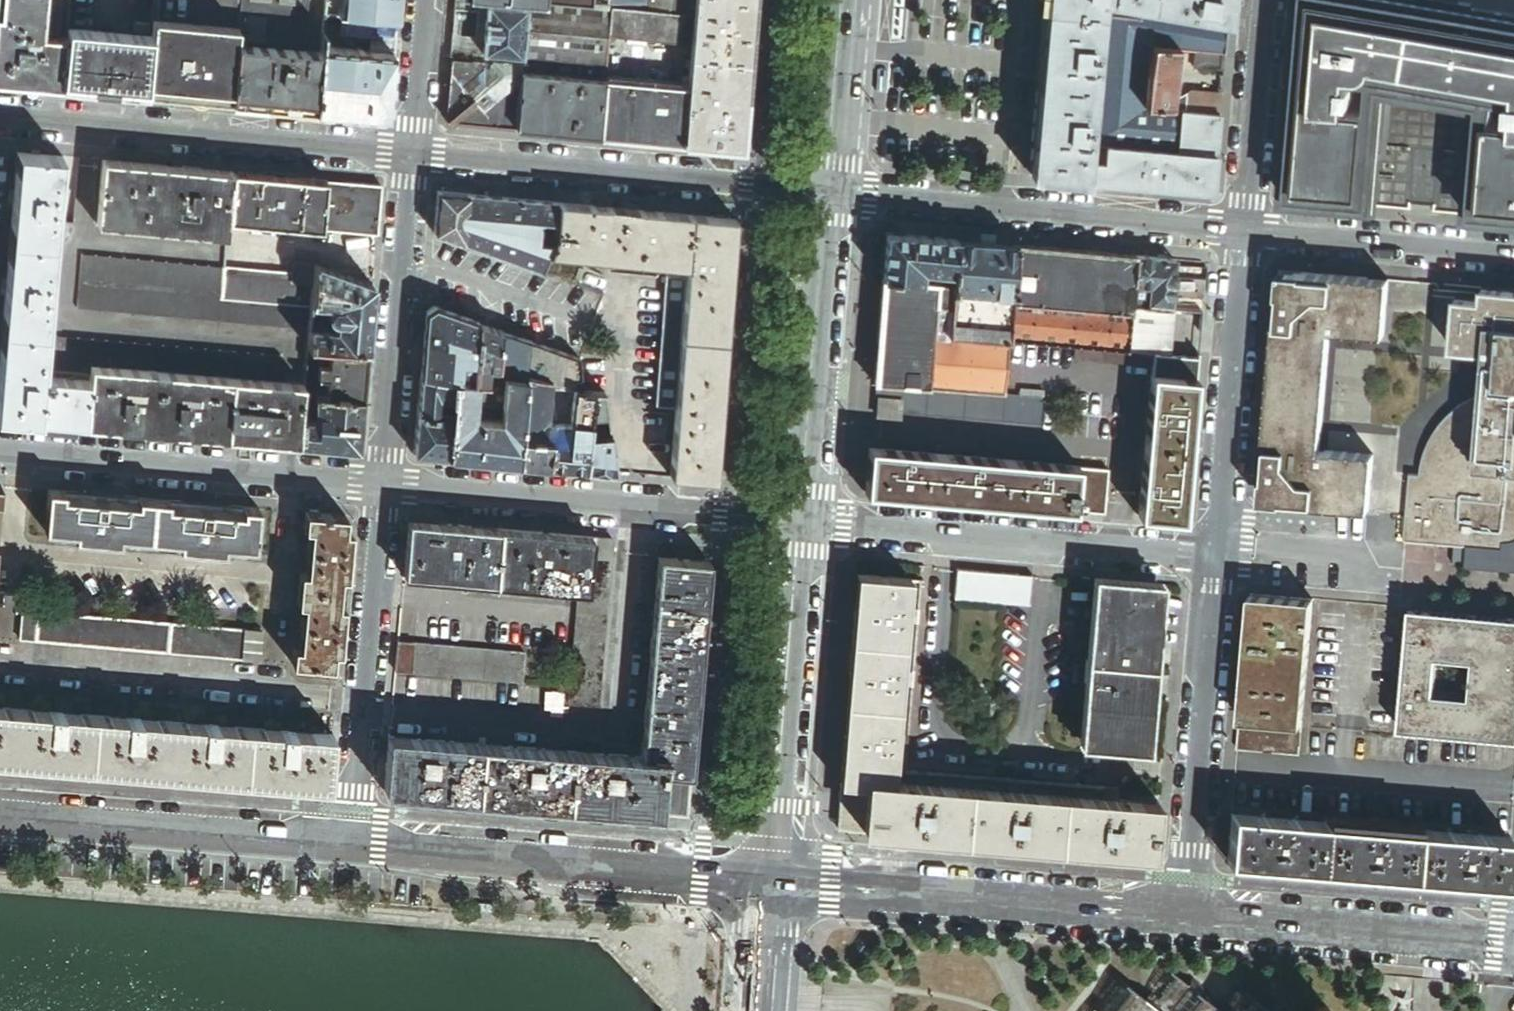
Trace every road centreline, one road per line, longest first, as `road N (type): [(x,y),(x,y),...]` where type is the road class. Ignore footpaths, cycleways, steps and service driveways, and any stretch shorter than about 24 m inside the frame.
road 1 (secondary): [(778,882),(354,847)]
road 2 (residential): [(804,520),(385,484)]
road 3 (residential): [(827,195),(1242,233)]
road 4 (residential): [(413,157),(827,195)]
road 5 (residential): [(0,119),(413,157)]
road 6 (residential): [(1214,554),(804,520)]
road 7 (primary): [(1186,917),(778,882)]
road 8 (residential): [(385,484),(0,451)]
road 9 (residential): [(385,484),(354,847)]
road 10 (residential): [(1214,554),(1186,917)]
road 11 (tertiary): [(804,520),(778,882)]
road 12 (secondary): [(354,847),(0,817)]
road 13 (primary): [(1513,949),(1186,917)]
road 14 (tertiary): [(827,195),(804,520)]
road 15 (residential): [(1242,233),(1214,554)]
road 16 (residential): [(1242,233),(1513,257)]
road 17 (residential): [(1265,0),(1242,233)]
road 18 (residential): [(404,256),(385,484)]
road 19 (residential): [(404,256),(595,324)]
road 20 (tertiary): [(841,0),(827,195)]
road 21 (residential): [(426,0),(413,157)]
road 22 (primary): [(778,882),(768,1010)]

